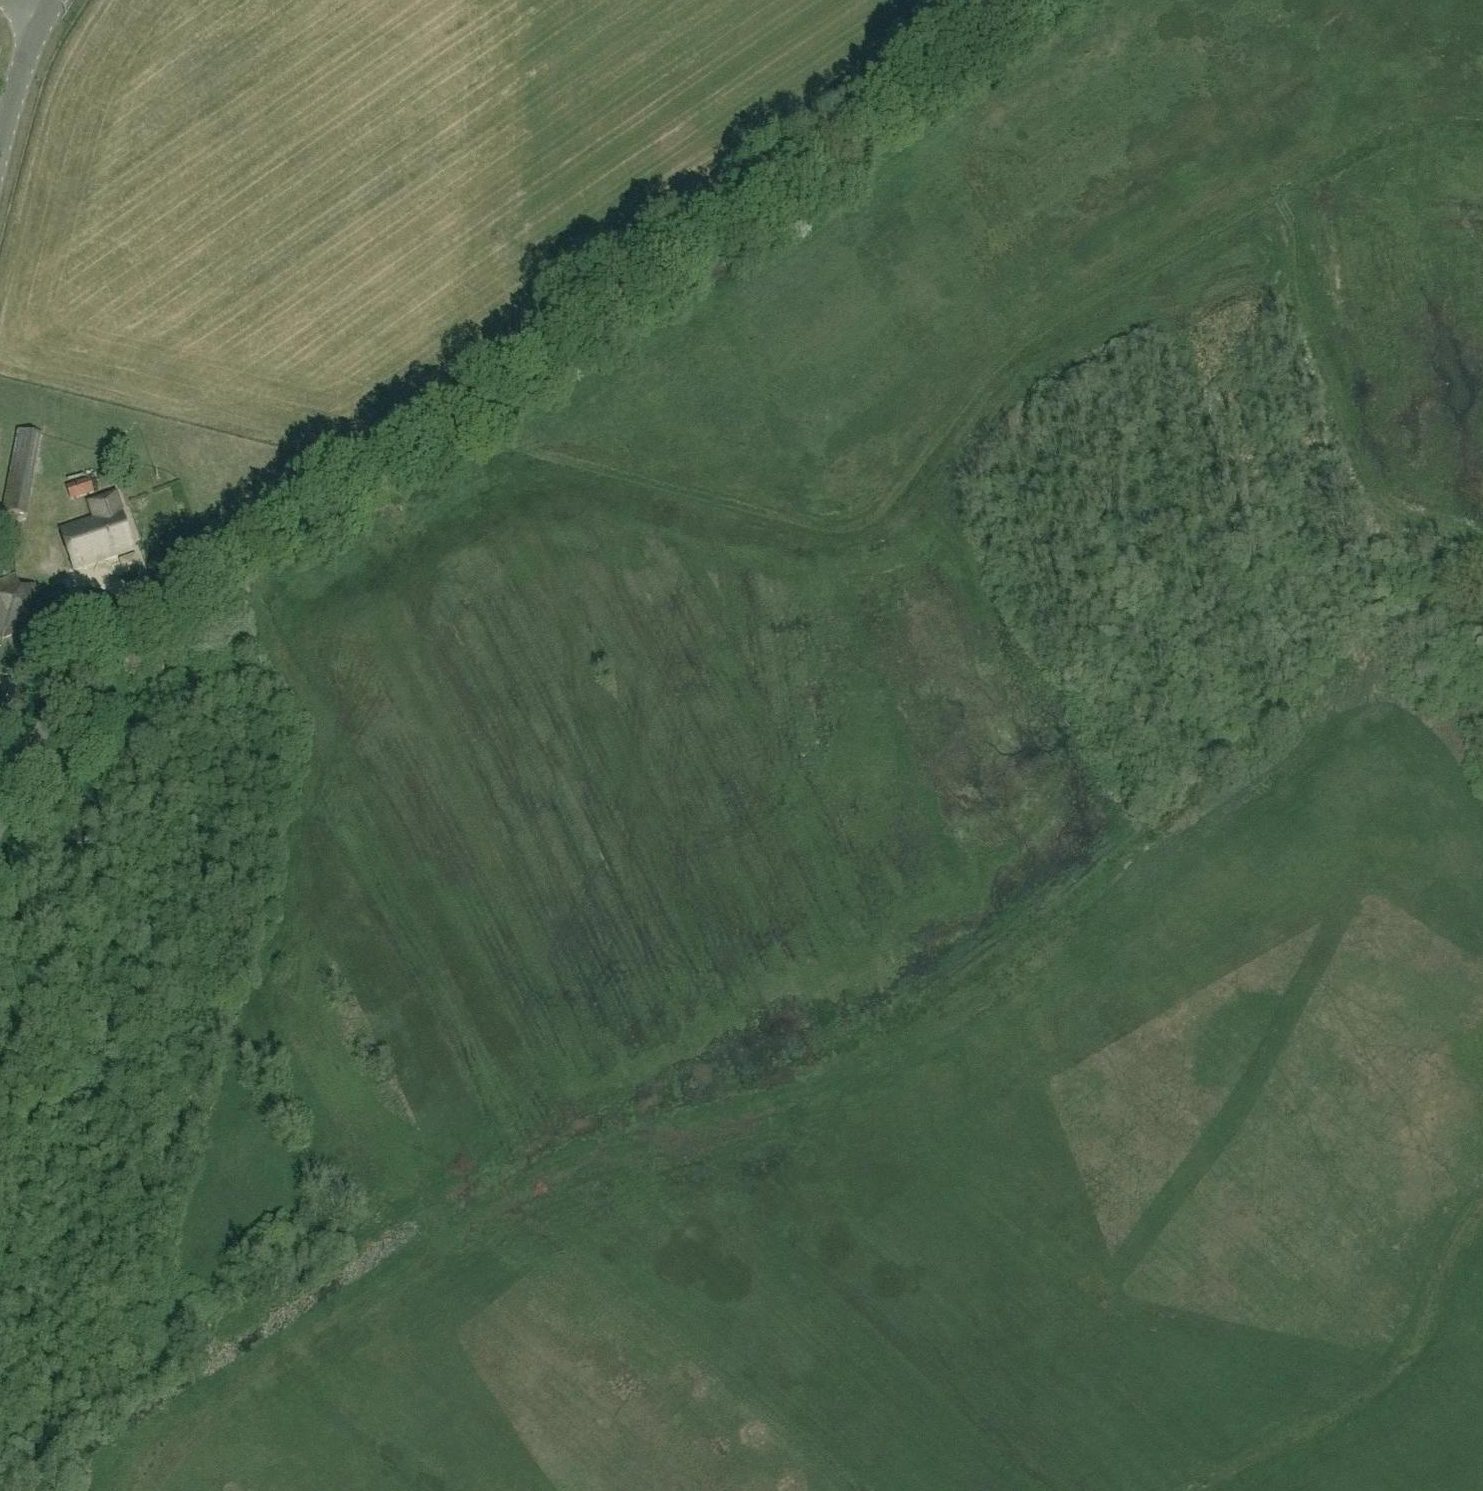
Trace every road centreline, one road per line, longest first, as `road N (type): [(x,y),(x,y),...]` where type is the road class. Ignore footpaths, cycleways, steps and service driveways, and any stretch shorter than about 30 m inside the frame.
road 1 (unclassified): [(0,820),(49,717),(108,647),(1051,0)]
road 2 (tertiary): [(0,154),(29,45),(49,6)]

